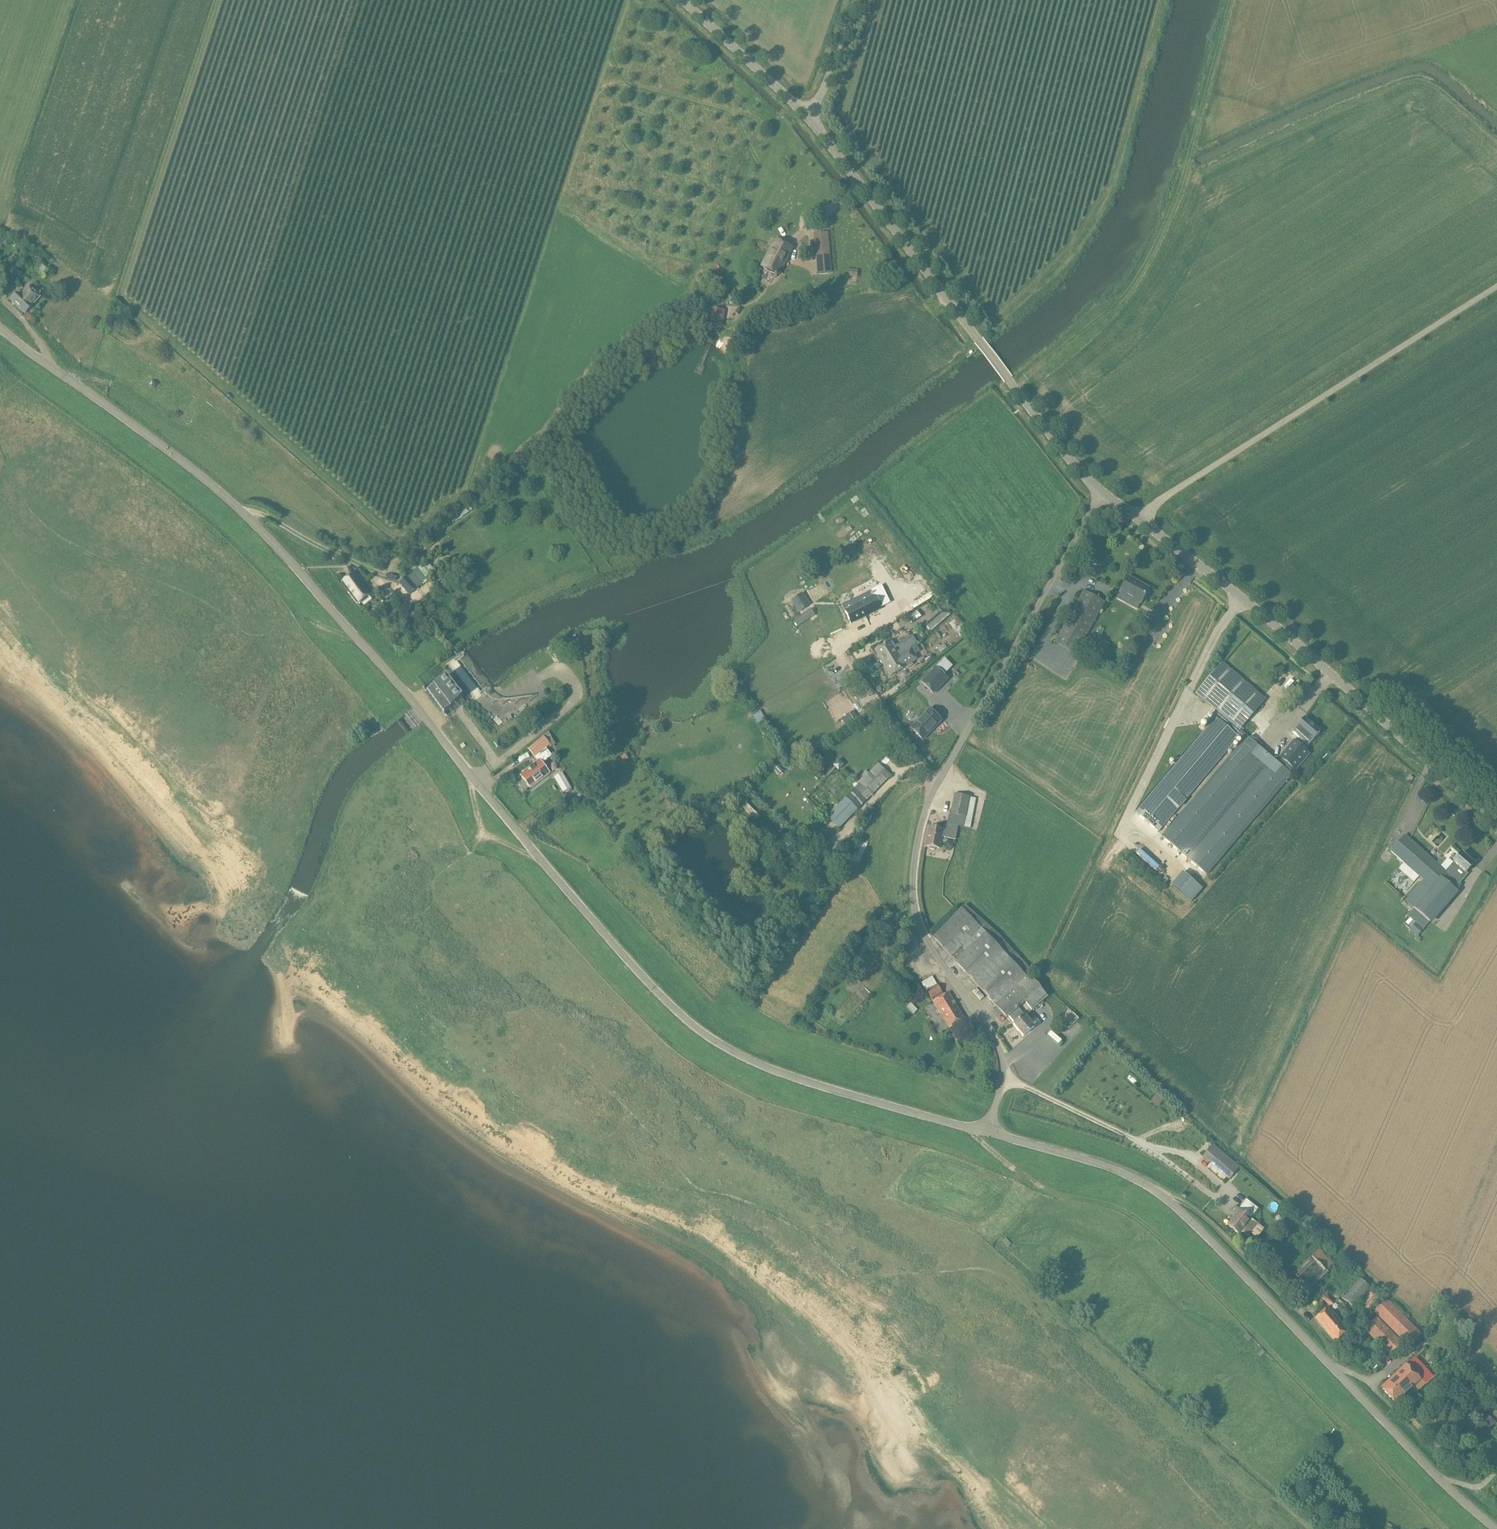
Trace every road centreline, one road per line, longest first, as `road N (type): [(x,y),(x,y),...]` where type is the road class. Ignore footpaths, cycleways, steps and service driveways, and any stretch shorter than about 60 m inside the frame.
road 1 (tertiary): [(989,1133),(784,1073),(704,1034),(633,967),(281,551),(174,454),(0,326)]
road 2 (unclassified): [(989,1133),(1003,1065),(920,925),(916,854),(940,776),(1102,493)]
road 3 (tertiary): [(1496,1527),(1448,1487),(1154,1189),(989,1133)]
road 4 (tertiary): [(1102,493),(810,119)]
road 5 (tertiary): [(1496,820),(1260,612),(1135,517)]
road 6 (unclassified): [(1135,517),(1496,287)]
road 7 (tertiary): [(810,119),(682,0)]
road 8 (unclassified): [(810,119),(866,0)]

